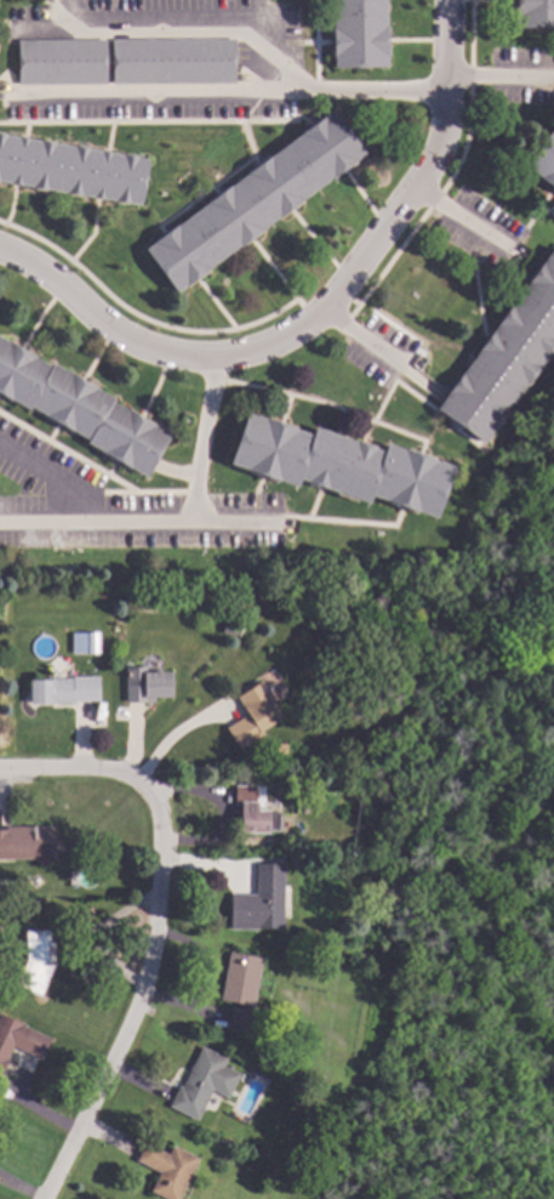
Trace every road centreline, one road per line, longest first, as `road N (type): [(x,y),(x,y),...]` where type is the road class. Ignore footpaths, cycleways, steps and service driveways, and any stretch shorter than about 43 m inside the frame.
road 1 (residential): [(444,0),(436,144),(318,316),(264,346),(204,356),(135,346),(0,254)]
road 2 (residential): [(150,811),(149,930),(128,1011),(35,1198)]
road 3 (residential): [(150,811),(131,779),(107,769),(0,770)]

